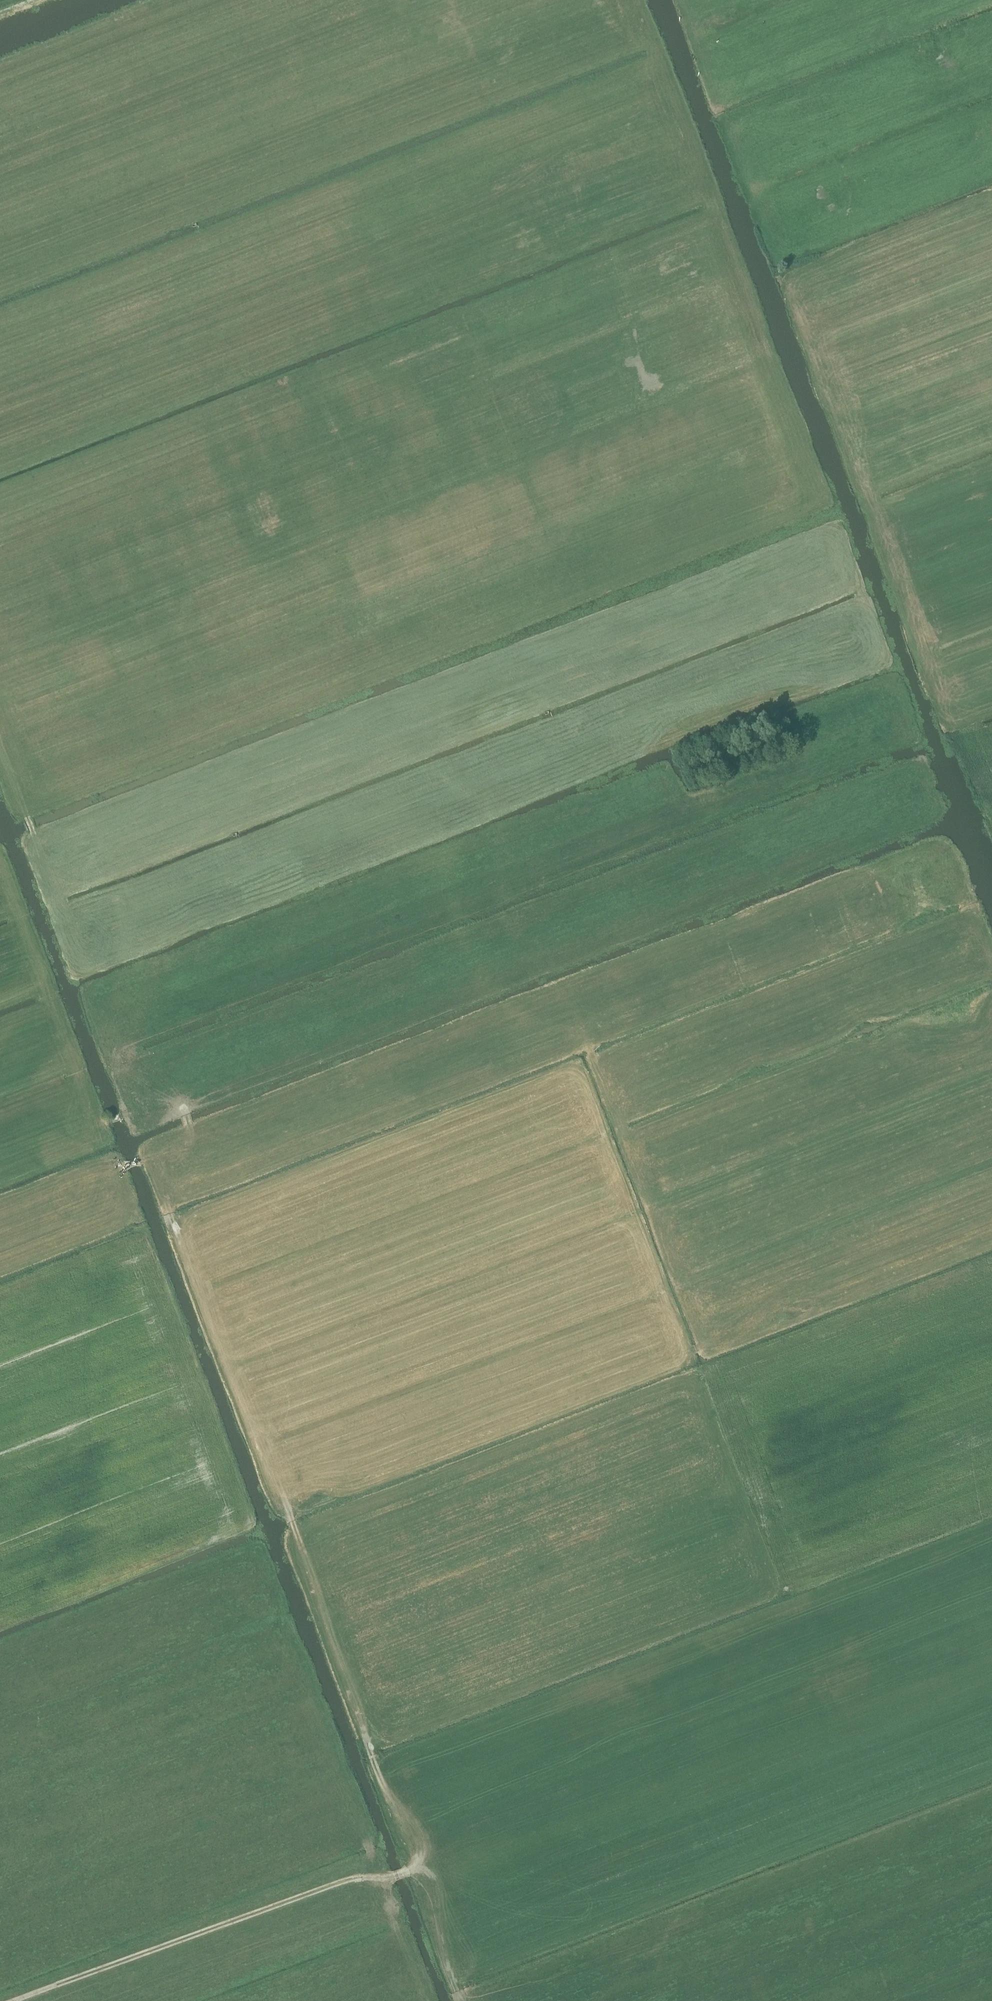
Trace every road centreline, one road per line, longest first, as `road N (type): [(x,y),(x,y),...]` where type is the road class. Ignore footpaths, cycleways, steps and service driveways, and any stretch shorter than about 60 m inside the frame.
road 1 (track): [(11,2000),(350,1878),(409,1869)]
road 2 (track): [(0,1219),(166,1150)]

